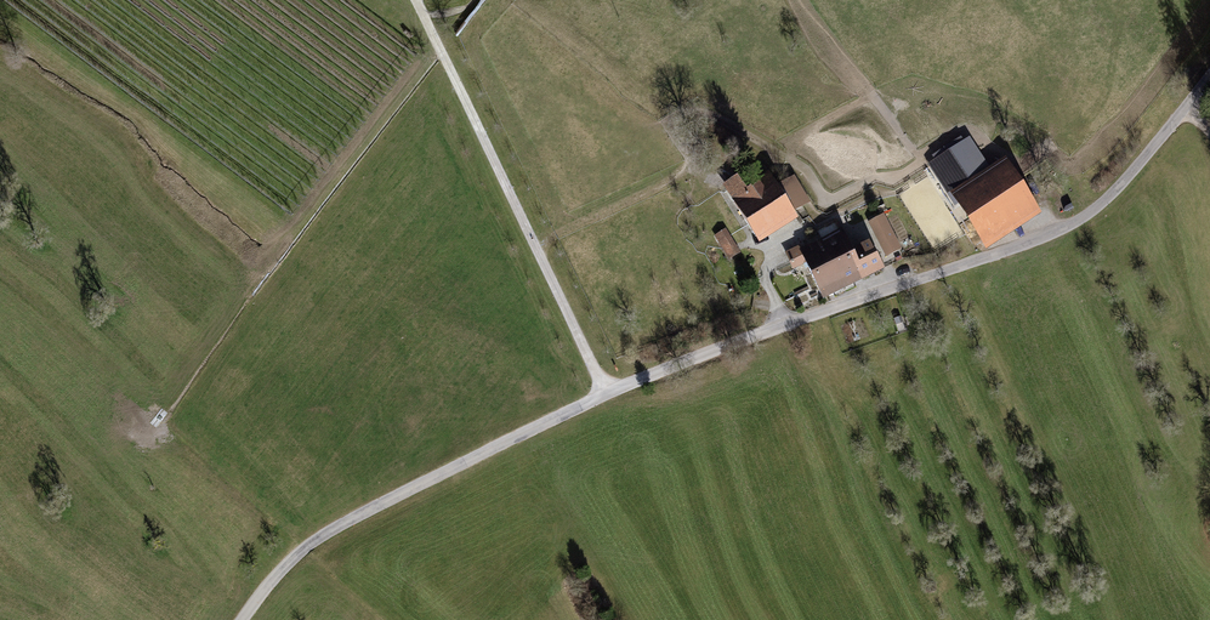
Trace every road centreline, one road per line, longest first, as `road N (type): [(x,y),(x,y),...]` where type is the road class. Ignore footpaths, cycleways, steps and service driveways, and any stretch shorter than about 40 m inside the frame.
road 1 (unclassified): [(1209,76),(1119,186),(1075,222),(605,394),(317,539),(241,619)]
road 2 (track): [(415,0),(605,394)]
road 3 (track): [(737,170),(705,147),(668,181),(534,245)]

